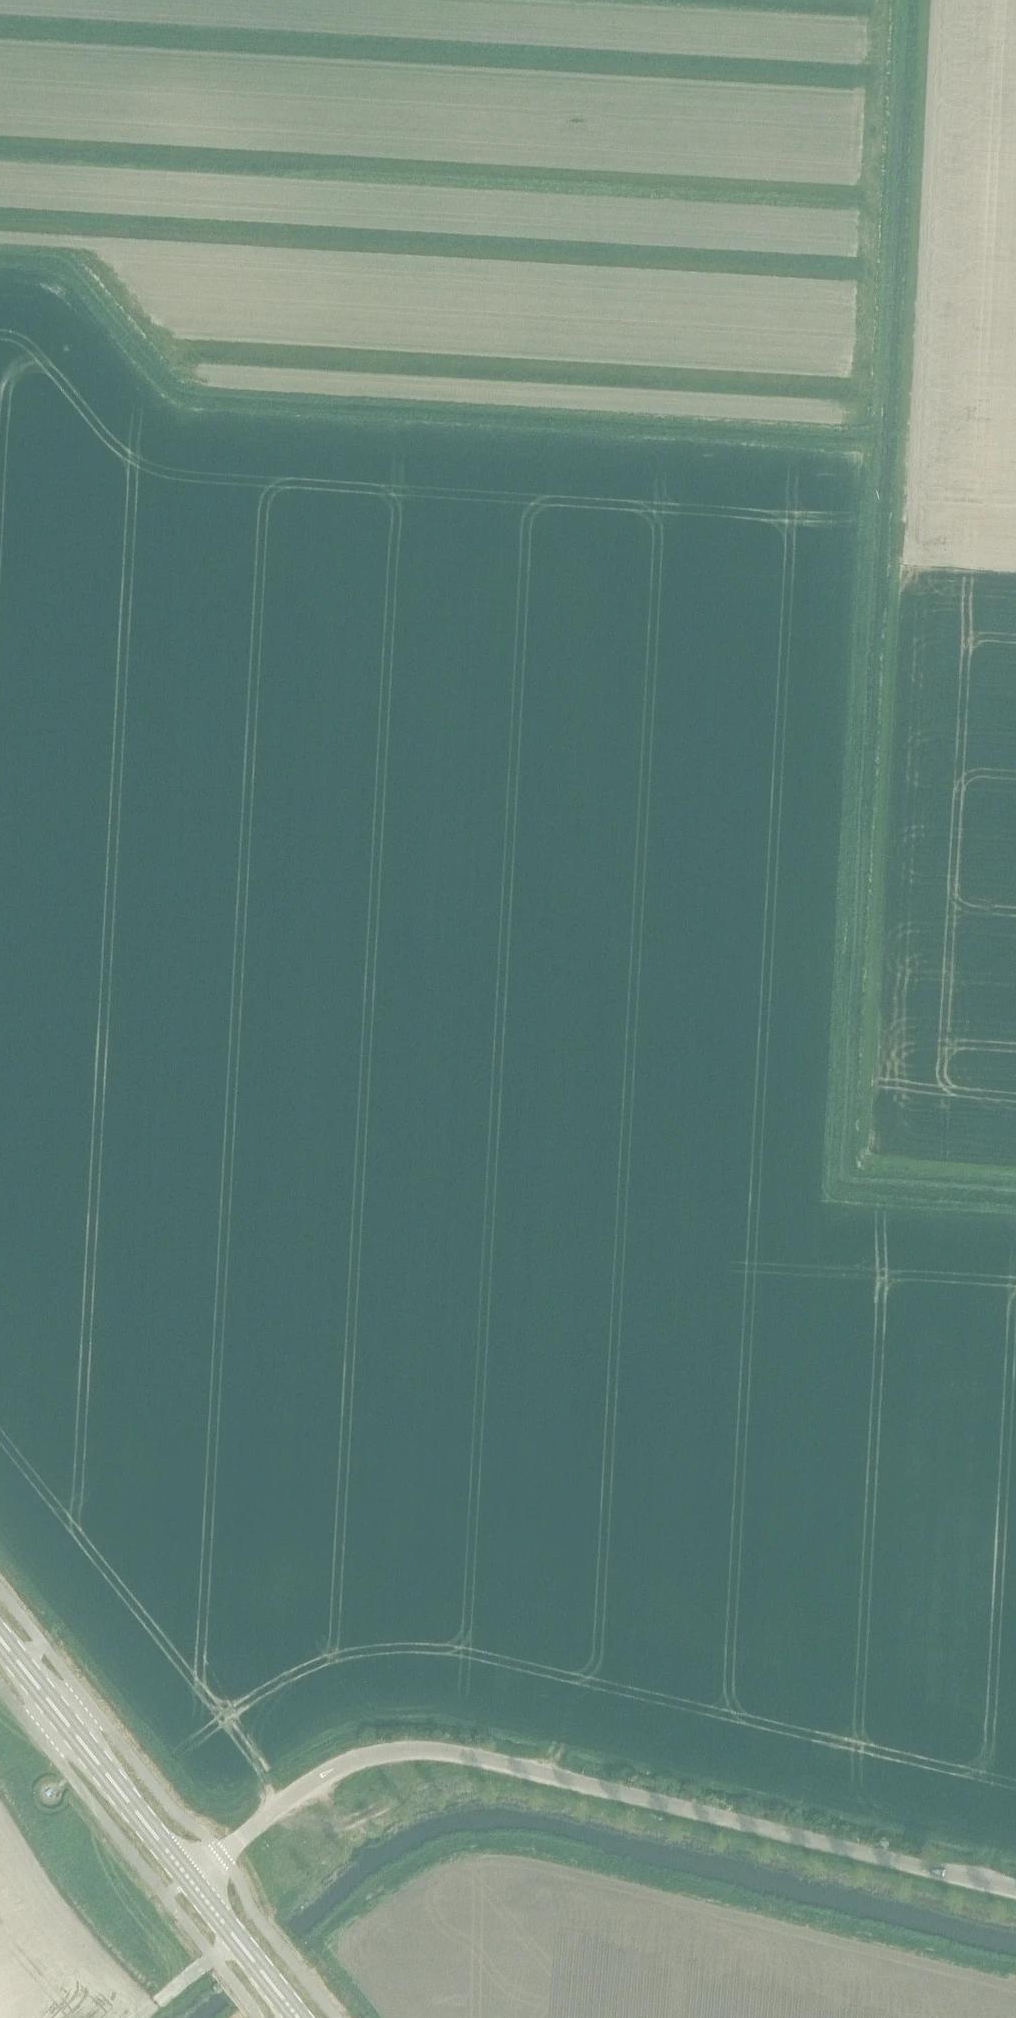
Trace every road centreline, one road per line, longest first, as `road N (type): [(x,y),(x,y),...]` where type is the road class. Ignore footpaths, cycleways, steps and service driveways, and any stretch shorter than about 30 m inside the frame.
road 1 (unclassified): [(1015,1893),(417,1749),(362,1754),(320,1775),(189,1879)]
road 2 (secondary): [(0,1642),(189,1879)]
road 3 (secondary): [(296,2017),(189,1879)]

